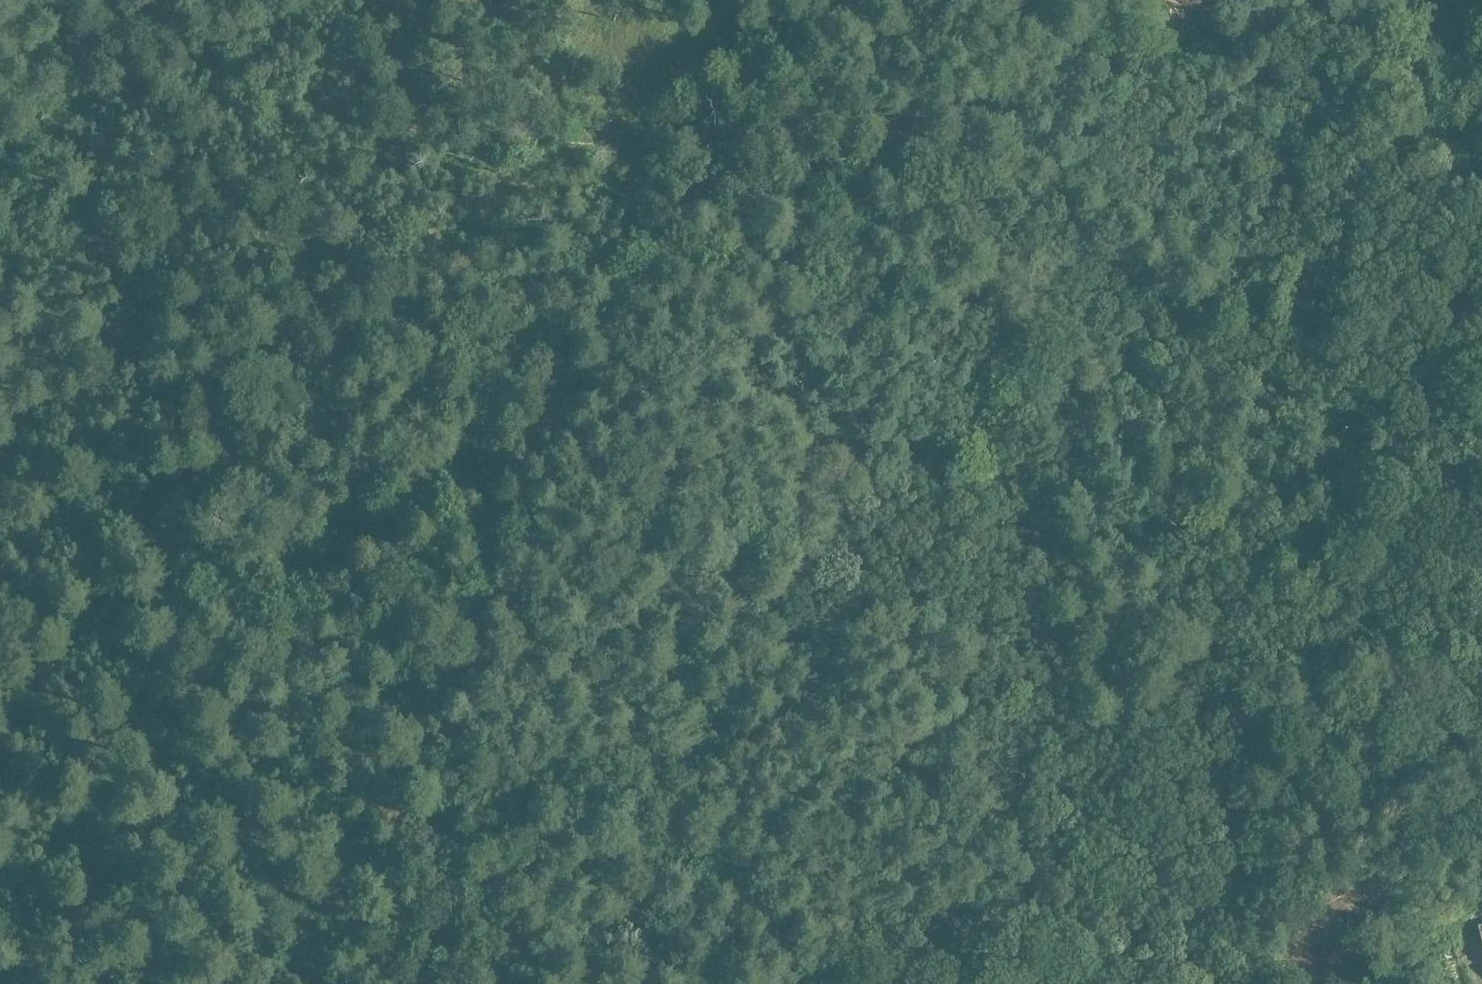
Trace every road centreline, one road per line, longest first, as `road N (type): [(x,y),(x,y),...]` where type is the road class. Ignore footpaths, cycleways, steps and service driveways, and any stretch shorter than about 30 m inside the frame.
road 1 (track): [(435,983),(439,827),(491,563),(487,491),(445,468),(341,446),(325,408),(332,363),(375,317),(419,301),(528,288),(616,266),(669,231),(703,191),(778,49)]
road 2 (track): [(1199,305),(1160,413),(1160,440),(1246,983)]
road 3 (track): [(1372,0),(1239,266),(1199,305)]
road 4 (track): [(1202,703),(1481,622)]

